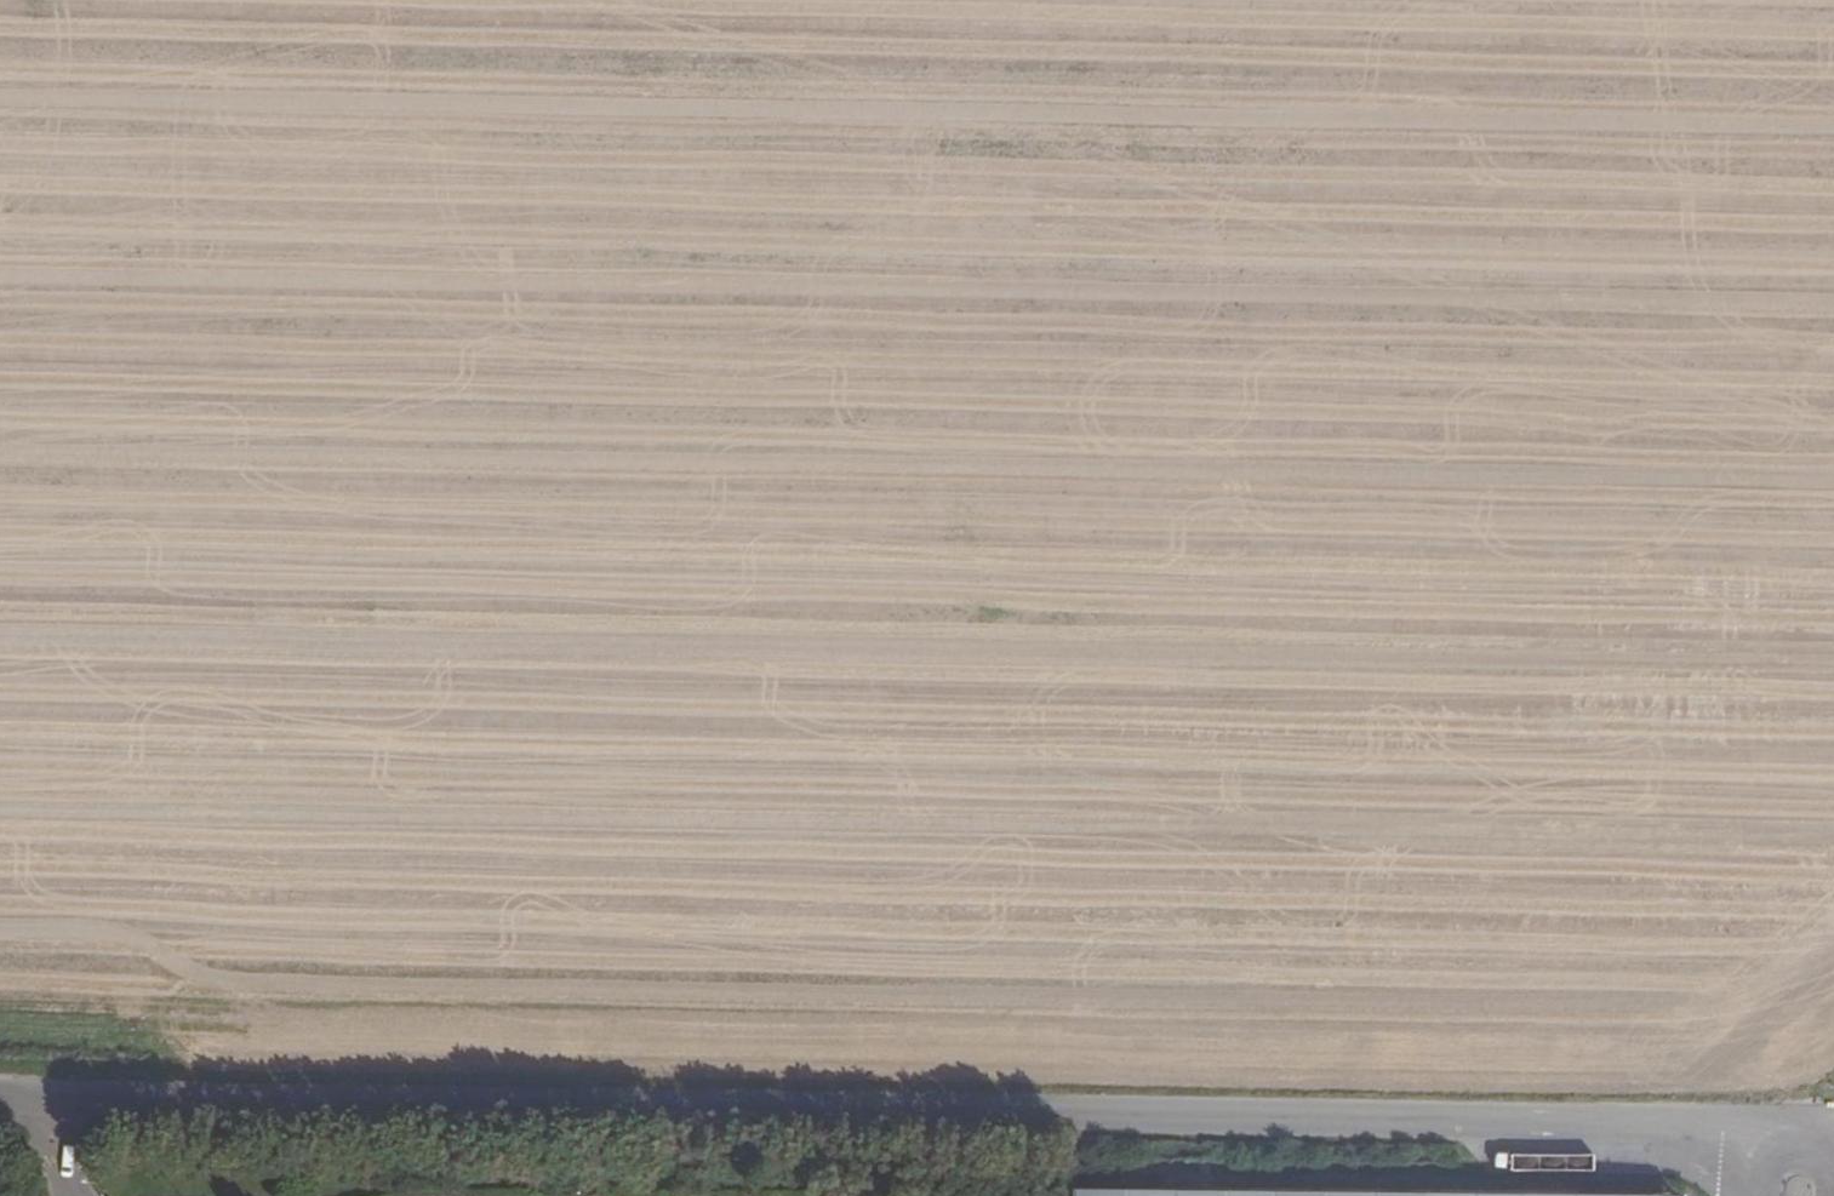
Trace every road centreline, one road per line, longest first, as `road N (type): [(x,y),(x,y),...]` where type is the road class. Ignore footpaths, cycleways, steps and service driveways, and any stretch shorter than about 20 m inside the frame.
road 1 (unclassified): [(0,1095),(1693,1124),(1799,1188)]

